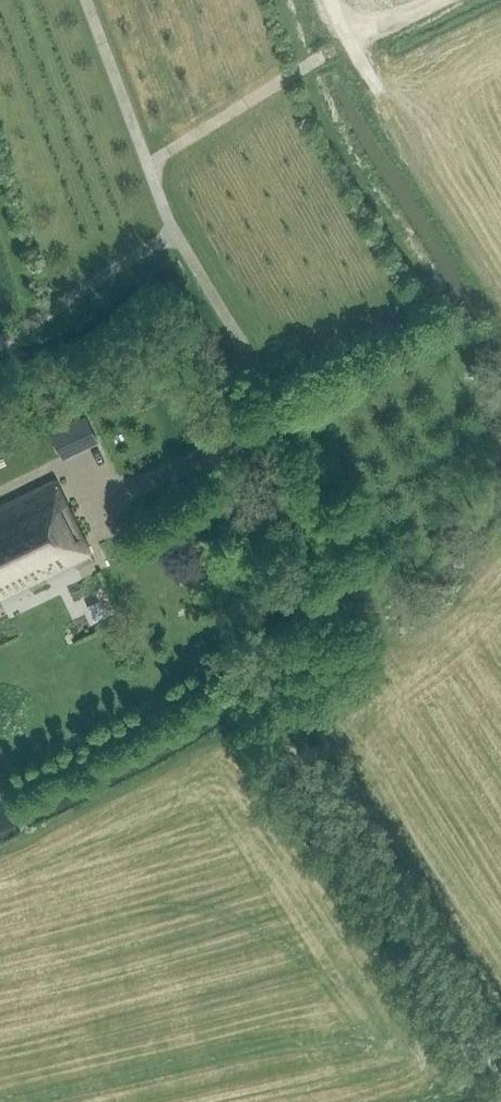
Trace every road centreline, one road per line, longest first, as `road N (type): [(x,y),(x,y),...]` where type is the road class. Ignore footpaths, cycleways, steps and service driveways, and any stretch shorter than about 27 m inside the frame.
road 1 (track): [(284,416),(173,232),(86,0)]
road 2 (track): [(284,416),(466,315)]
road 3 (track): [(147,163),(319,59)]
road 4 (track): [(173,232),(5,340)]

